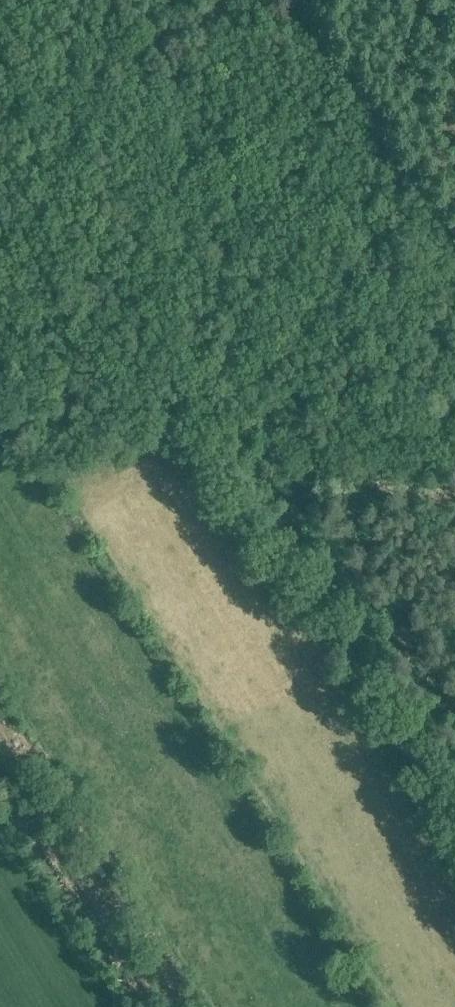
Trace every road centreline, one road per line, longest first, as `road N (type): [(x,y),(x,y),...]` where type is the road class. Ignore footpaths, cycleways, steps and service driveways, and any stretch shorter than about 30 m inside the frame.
road 1 (unclassified): [(454,828),(292,546),(230,462),(0,103)]

